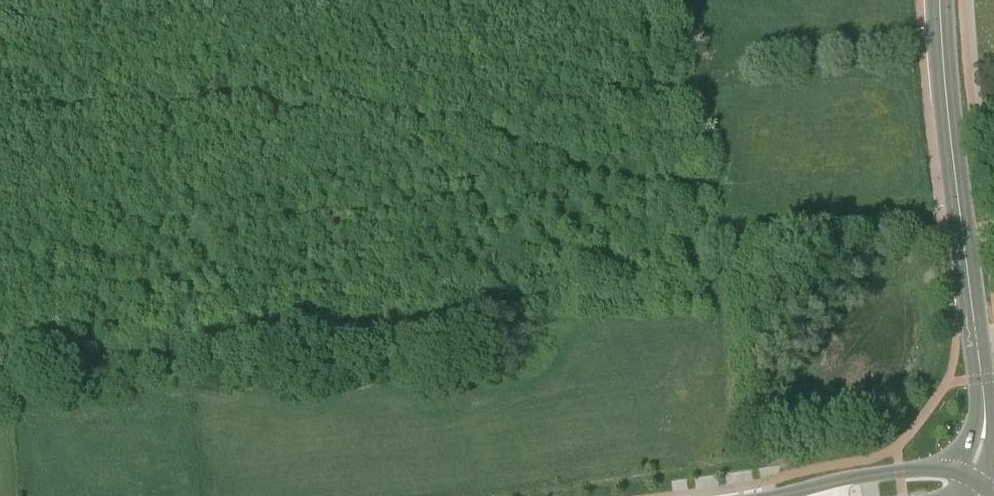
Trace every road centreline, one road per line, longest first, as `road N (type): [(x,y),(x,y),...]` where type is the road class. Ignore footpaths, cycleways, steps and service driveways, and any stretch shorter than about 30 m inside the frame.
road 1 (tertiary): [(969,475),(985,413),(939,0)]
road 2 (tertiary): [(969,475),(866,475),(811,495)]

